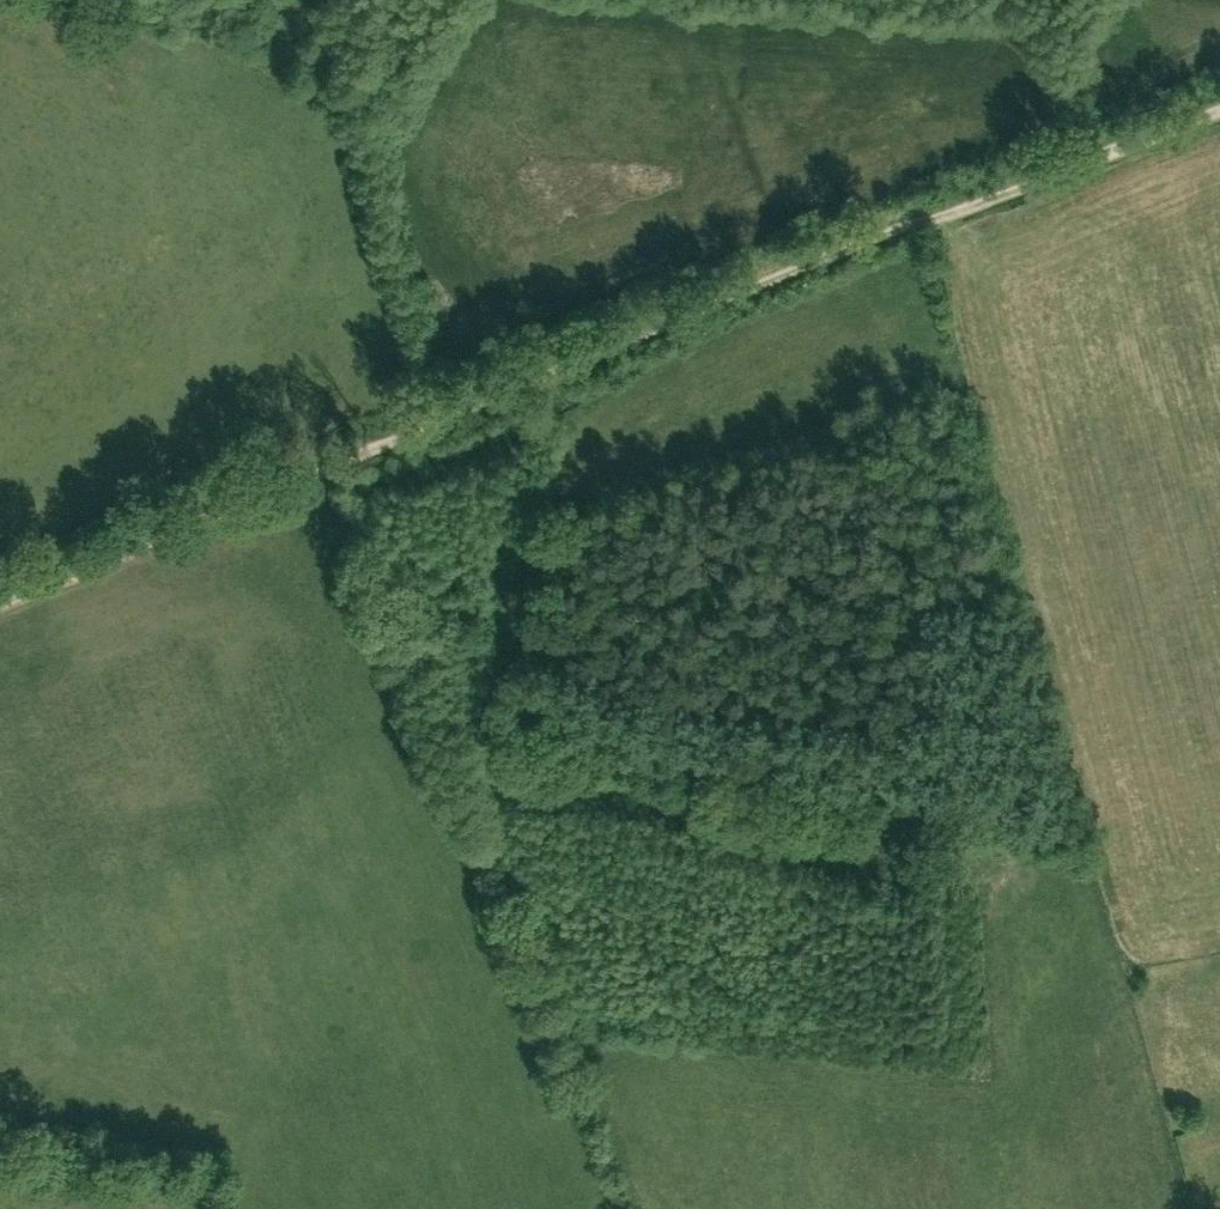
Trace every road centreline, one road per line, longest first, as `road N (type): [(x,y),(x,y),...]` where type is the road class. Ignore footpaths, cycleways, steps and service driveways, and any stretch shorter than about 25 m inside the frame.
road 1 (track): [(1219,106),(0,596)]

